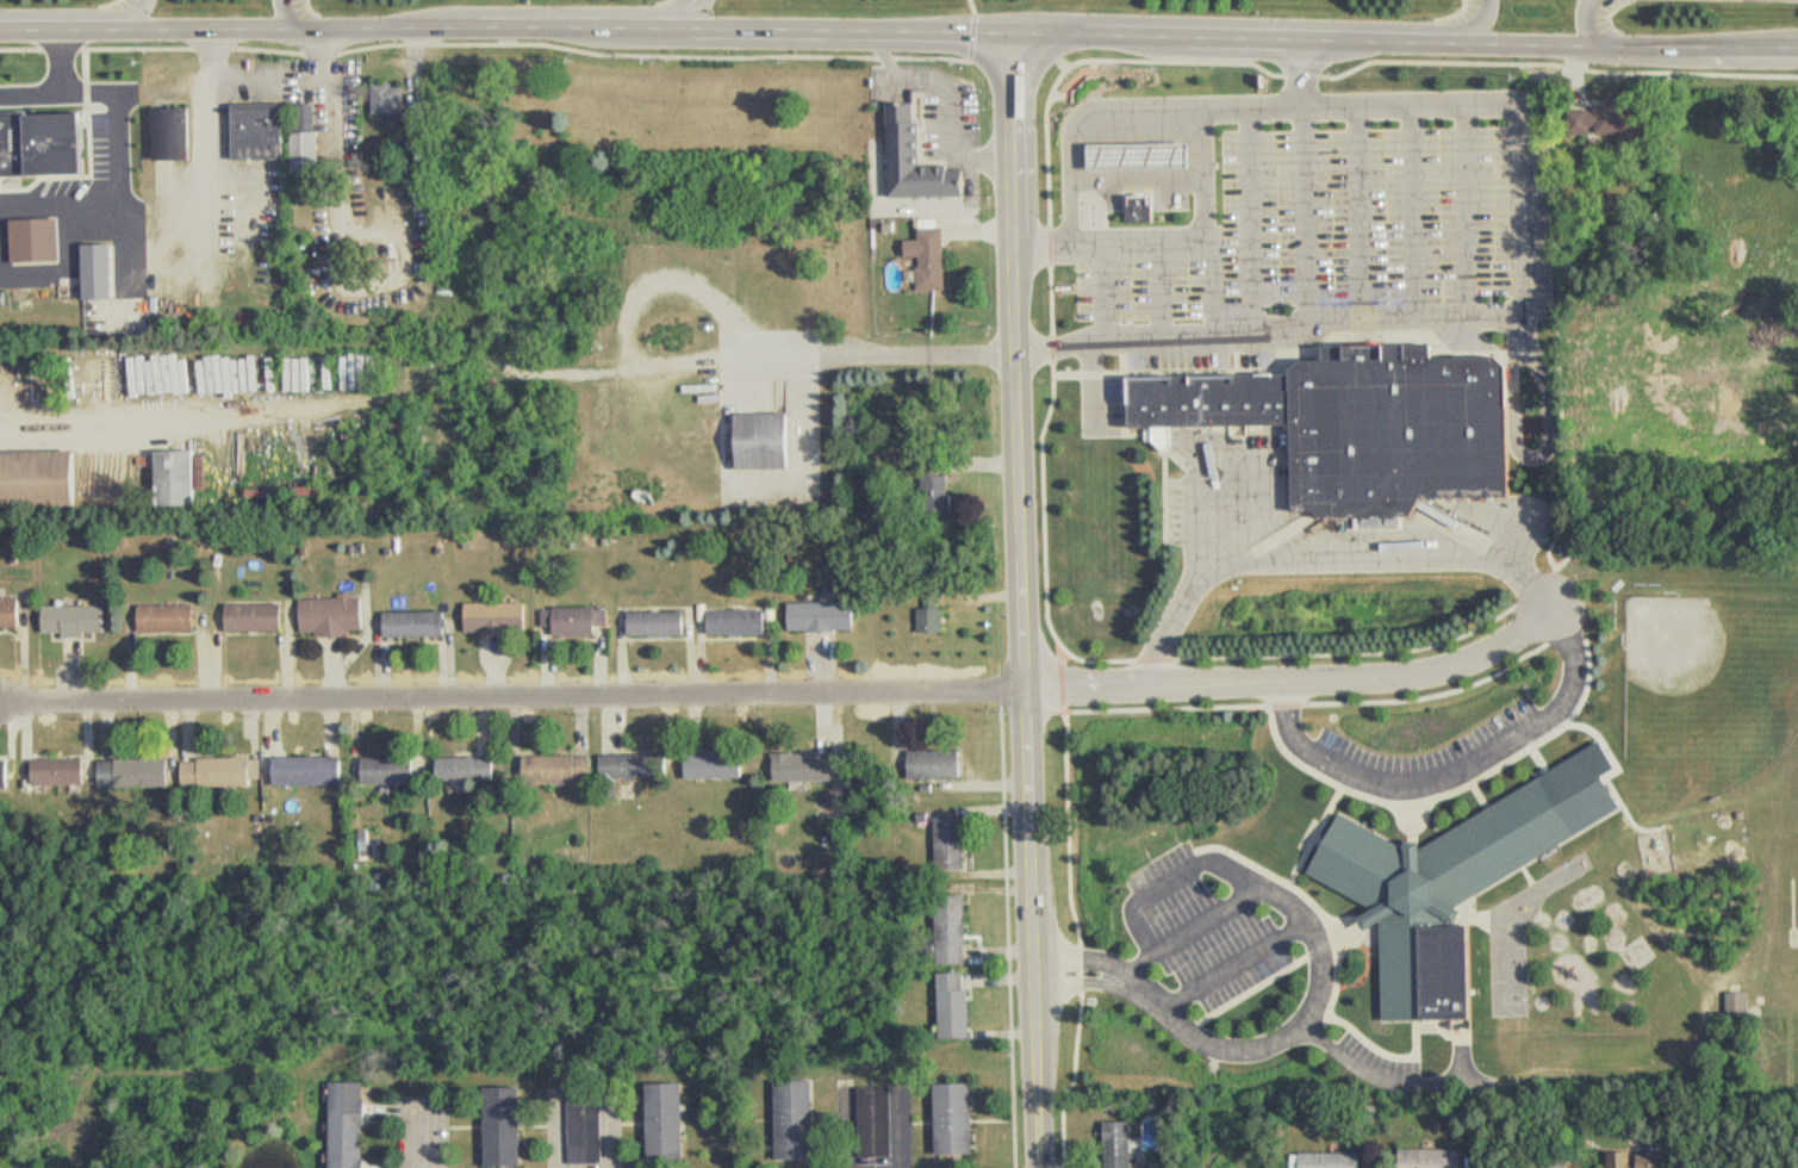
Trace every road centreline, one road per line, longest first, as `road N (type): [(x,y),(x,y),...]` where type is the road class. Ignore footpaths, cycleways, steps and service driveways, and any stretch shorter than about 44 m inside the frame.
road 1 (primary): [(0,28),(693,26),(1797,49)]
road 2 (residential): [(1010,32),(1041,1167)]
road 3 (residential): [(1033,694),(0,700)]
road 4 (residential): [(1033,694),(1411,677),(1498,646),(1548,609)]

